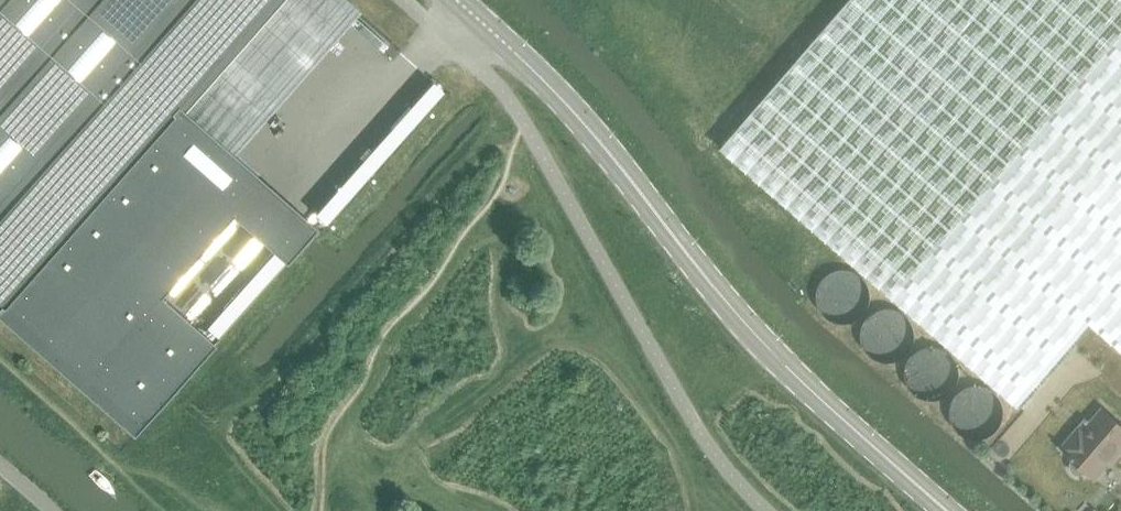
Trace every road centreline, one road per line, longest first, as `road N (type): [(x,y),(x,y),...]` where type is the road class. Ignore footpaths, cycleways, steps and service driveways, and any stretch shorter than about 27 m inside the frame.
road 1 (tertiary): [(447,0),(598,137),(726,307),(952,510)]

